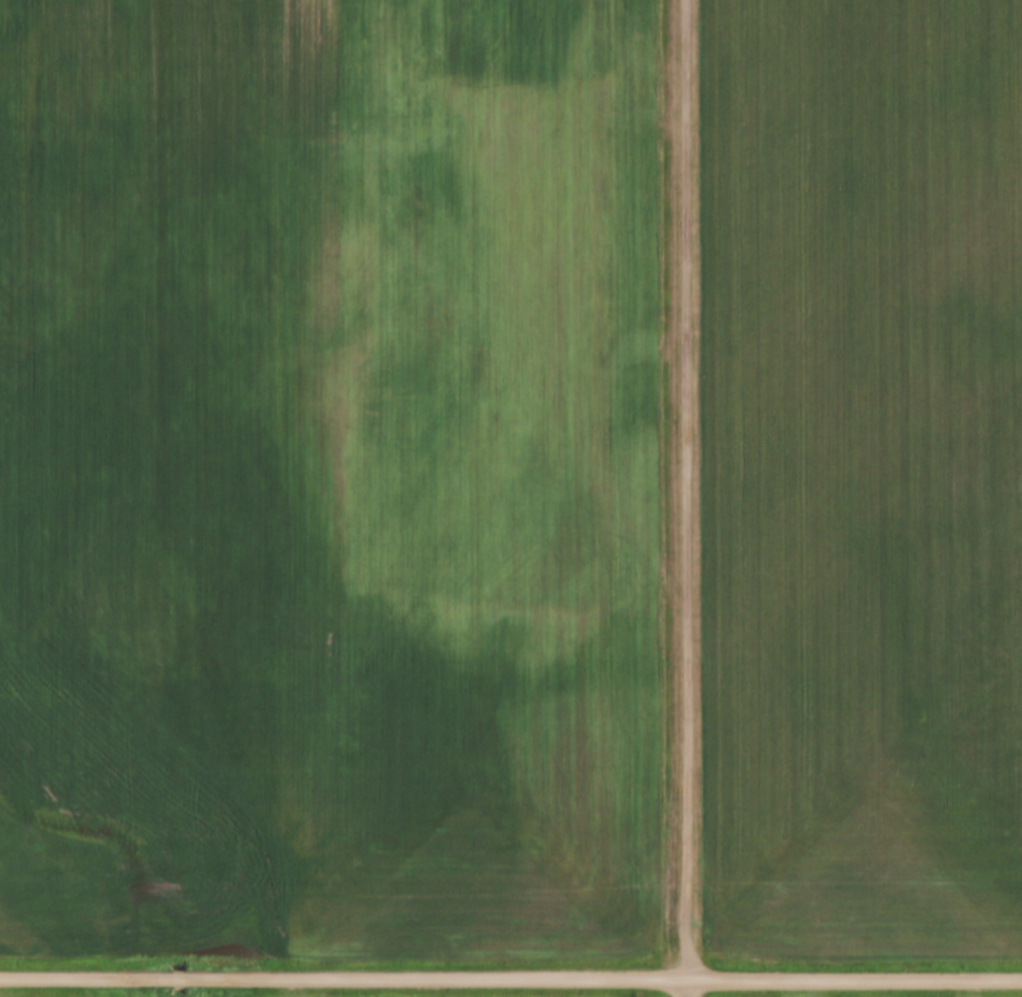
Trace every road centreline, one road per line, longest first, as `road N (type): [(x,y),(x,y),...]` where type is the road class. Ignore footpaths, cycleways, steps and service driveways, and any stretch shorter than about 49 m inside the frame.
road 1 (residential): [(0,978),(1021,982)]
road 2 (track): [(693,996),(687,0)]

